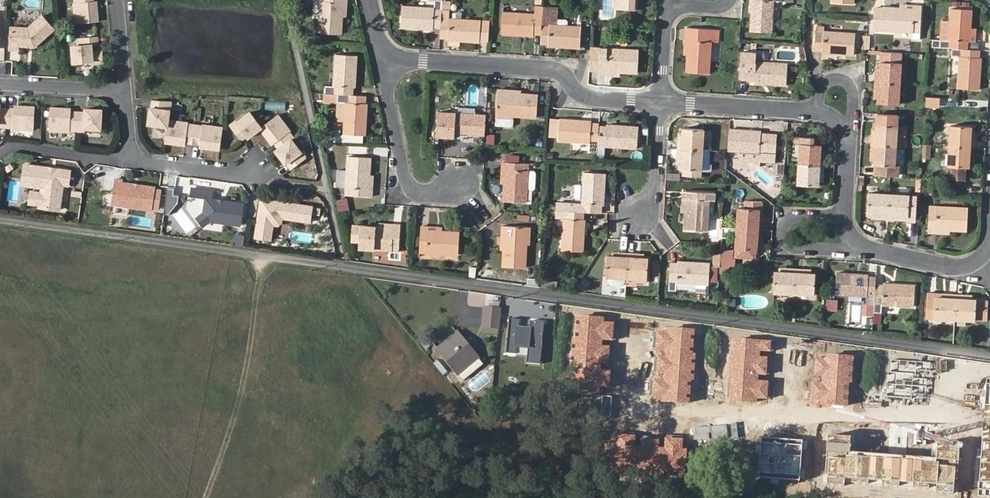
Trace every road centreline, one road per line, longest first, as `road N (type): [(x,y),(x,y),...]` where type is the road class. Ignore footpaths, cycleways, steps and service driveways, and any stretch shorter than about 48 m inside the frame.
road 1 (residential): [(989,355),(0,221)]
road 2 (unknown): [(977,353),(947,416),(629,414)]
road 3 (residential): [(383,58),(566,70),(584,98),(665,100)]
road 4 (residential): [(383,58),(412,190),(449,194),(460,182)]
road 5 (residential): [(866,251),(791,249),(781,235),(789,213),(847,214)]
road 6 (residential): [(665,100),(820,109)]
road 7 (residential): [(129,161),(264,174)]
road 8 (residential): [(0,146),(129,161)]
road 9 (residential): [(866,251),(953,263),(977,263),(989,251)]
road 10 (residential): [(126,91),(0,83)]
road 11 (residential): [(665,100),(658,184),(640,216)]

